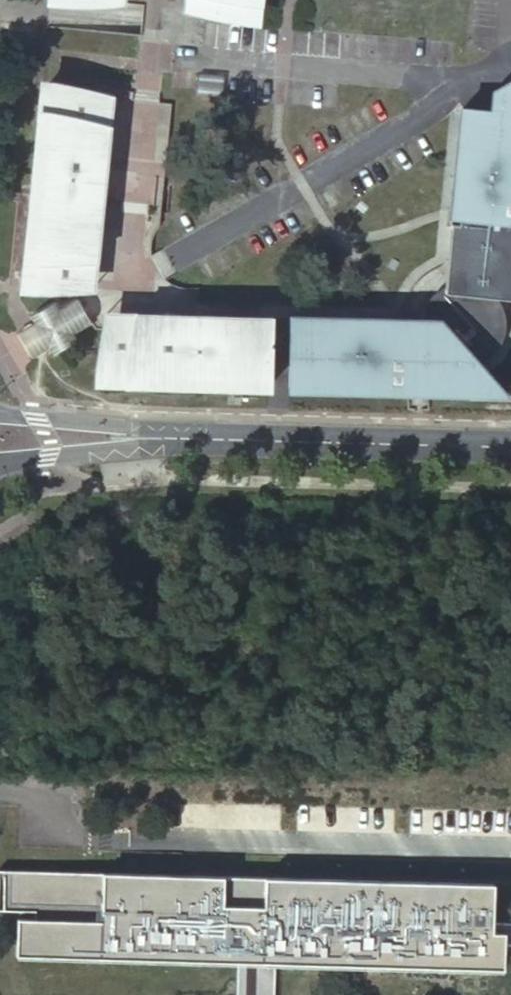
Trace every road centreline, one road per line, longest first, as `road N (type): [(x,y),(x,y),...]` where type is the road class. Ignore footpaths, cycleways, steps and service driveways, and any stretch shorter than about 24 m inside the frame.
road 1 (tertiary): [(510,447),(170,438)]
road 2 (tertiary): [(0,469),(170,438)]
road 3 (tertiary): [(170,438),(0,414)]

